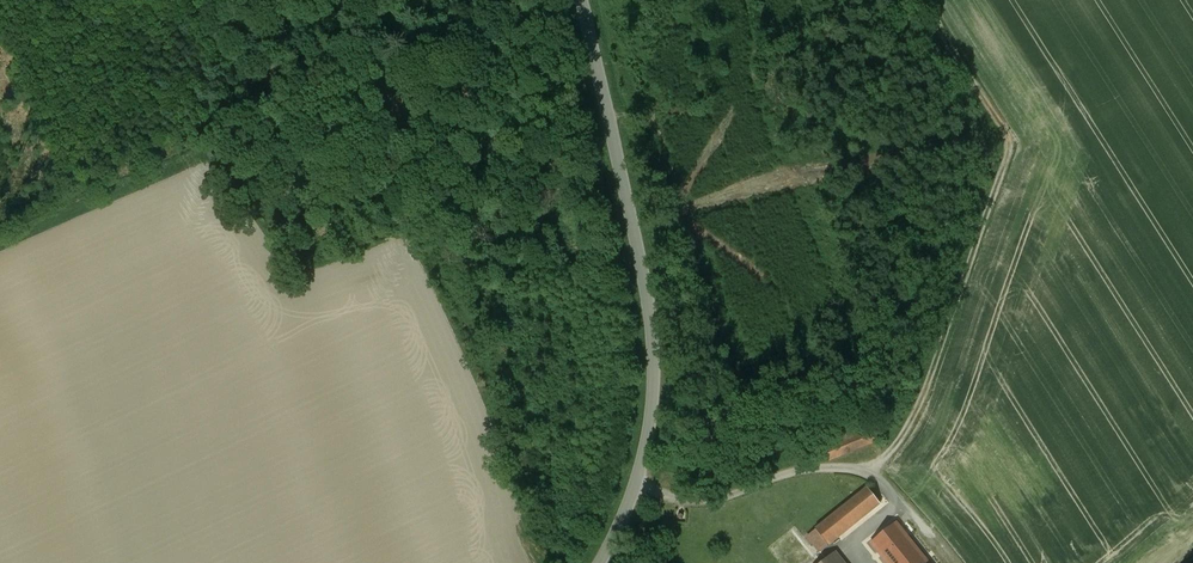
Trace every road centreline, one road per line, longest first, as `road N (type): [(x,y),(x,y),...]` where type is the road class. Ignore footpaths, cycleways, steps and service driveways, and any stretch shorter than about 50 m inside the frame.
road 1 (track): [(866,471),(914,429),(1009,156),(925,0)]
road 2 (unclassified): [(582,0),(650,324),(650,432),(638,482)]
road 3 (unclassified): [(638,482),(690,498),(763,469),(866,471)]

